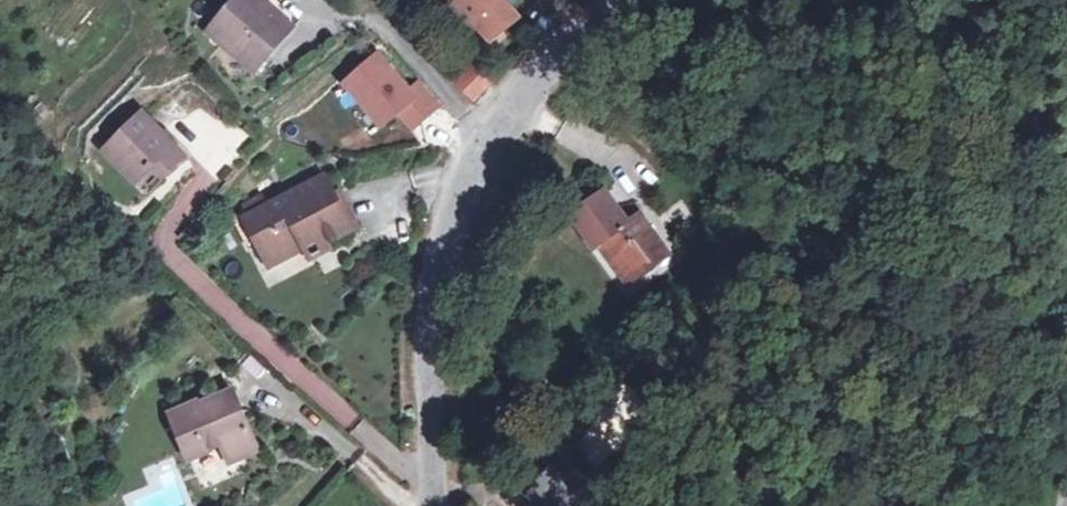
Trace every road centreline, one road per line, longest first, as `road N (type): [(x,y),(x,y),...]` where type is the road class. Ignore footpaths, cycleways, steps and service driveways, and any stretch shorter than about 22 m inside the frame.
road 1 (tertiary): [(645,0),(626,6),(478,163),(422,289),(431,505)]

